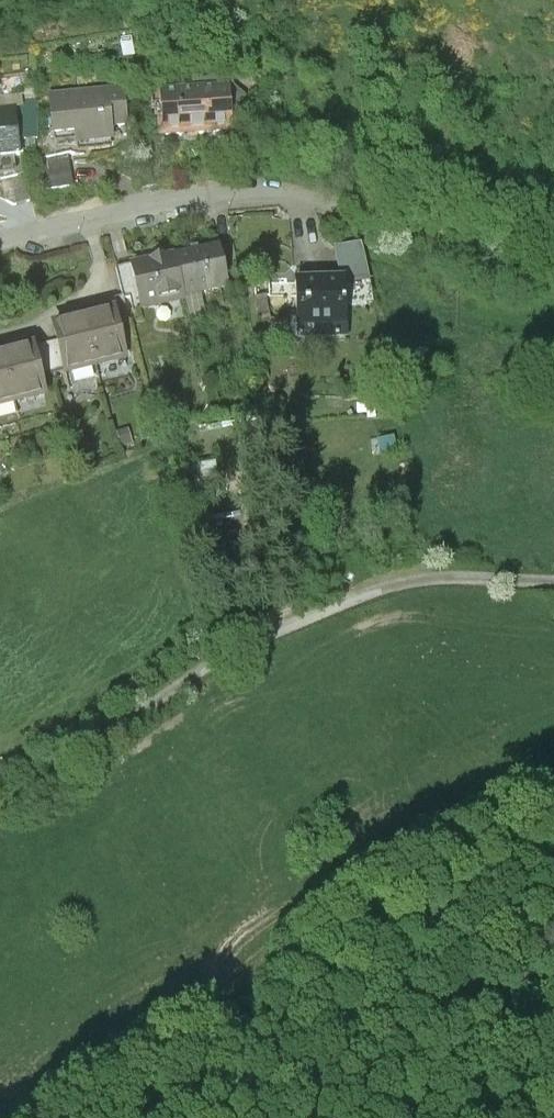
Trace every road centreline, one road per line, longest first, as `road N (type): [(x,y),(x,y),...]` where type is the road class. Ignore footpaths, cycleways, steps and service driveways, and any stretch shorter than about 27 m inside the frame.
road 1 (track): [(0,815),(218,662),(340,603),(439,577),(553,580)]
road 2 (residential): [(0,235),(245,187),(281,187),(411,214)]
road 3 (track): [(553,223),(493,226),(411,214)]

